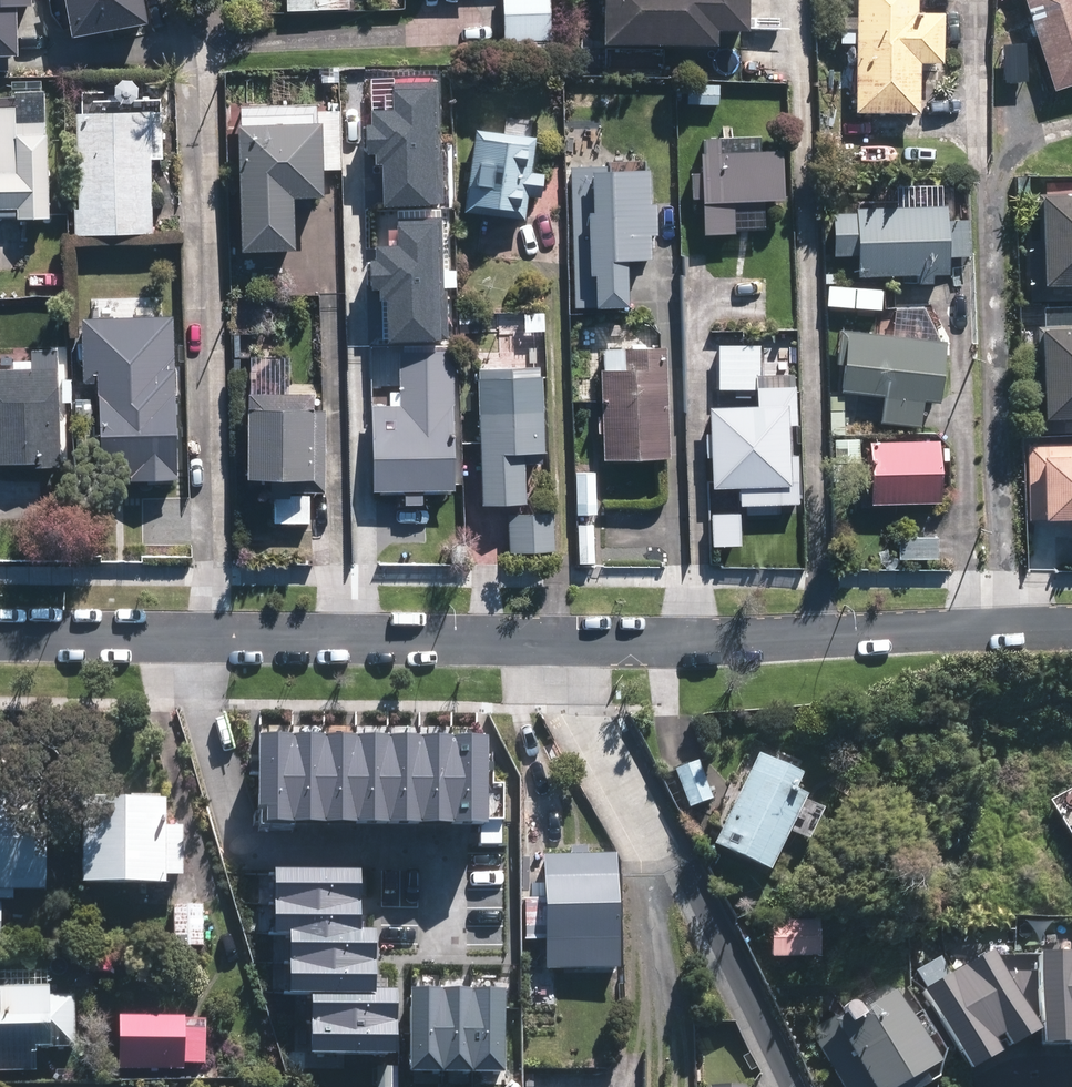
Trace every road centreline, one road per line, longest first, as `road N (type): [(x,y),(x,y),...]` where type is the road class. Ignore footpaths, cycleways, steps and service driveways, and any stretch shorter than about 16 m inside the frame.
road 1 (residential): [(1071,631),(562,649),(0,642)]

